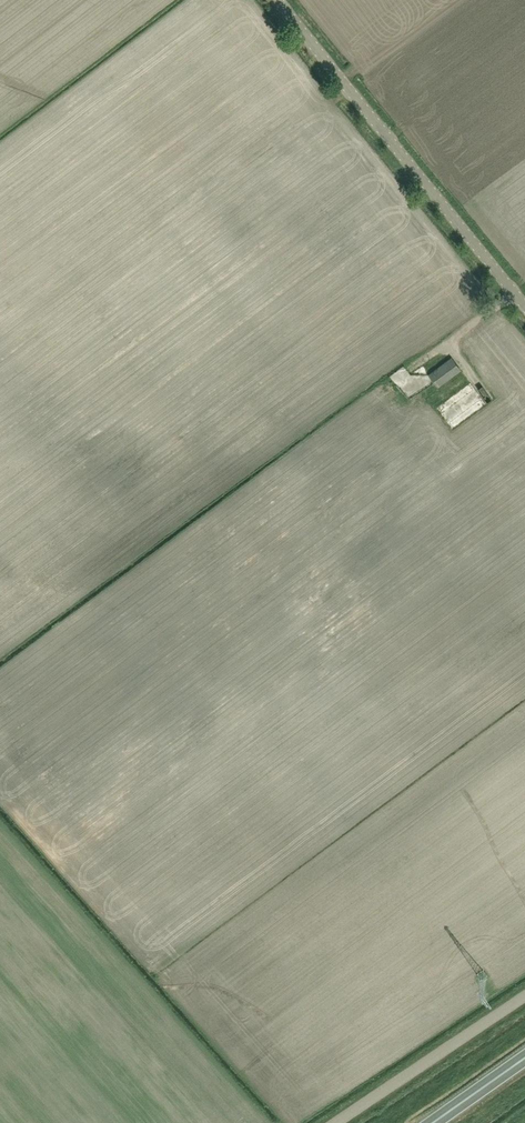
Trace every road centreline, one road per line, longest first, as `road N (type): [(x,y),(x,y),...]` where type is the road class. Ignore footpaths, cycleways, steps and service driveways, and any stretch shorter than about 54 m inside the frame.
road 1 (unclassified): [(524,306),(277,0)]
road 2 (unclassified): [(331,1122),(524,998)]

